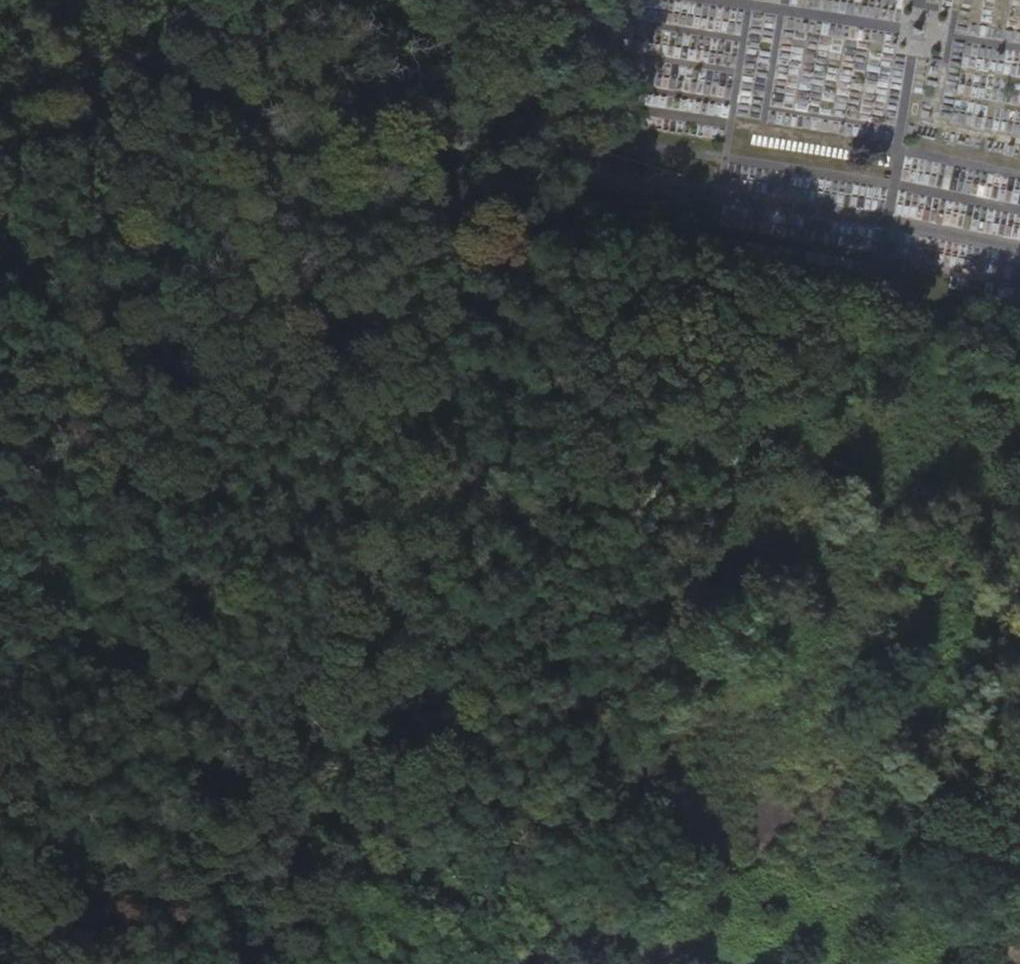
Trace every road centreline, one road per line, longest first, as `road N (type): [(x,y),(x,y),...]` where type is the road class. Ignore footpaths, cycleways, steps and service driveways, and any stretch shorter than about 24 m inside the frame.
road 1 (residential): [(534,0),(546,133),(543,204)]

